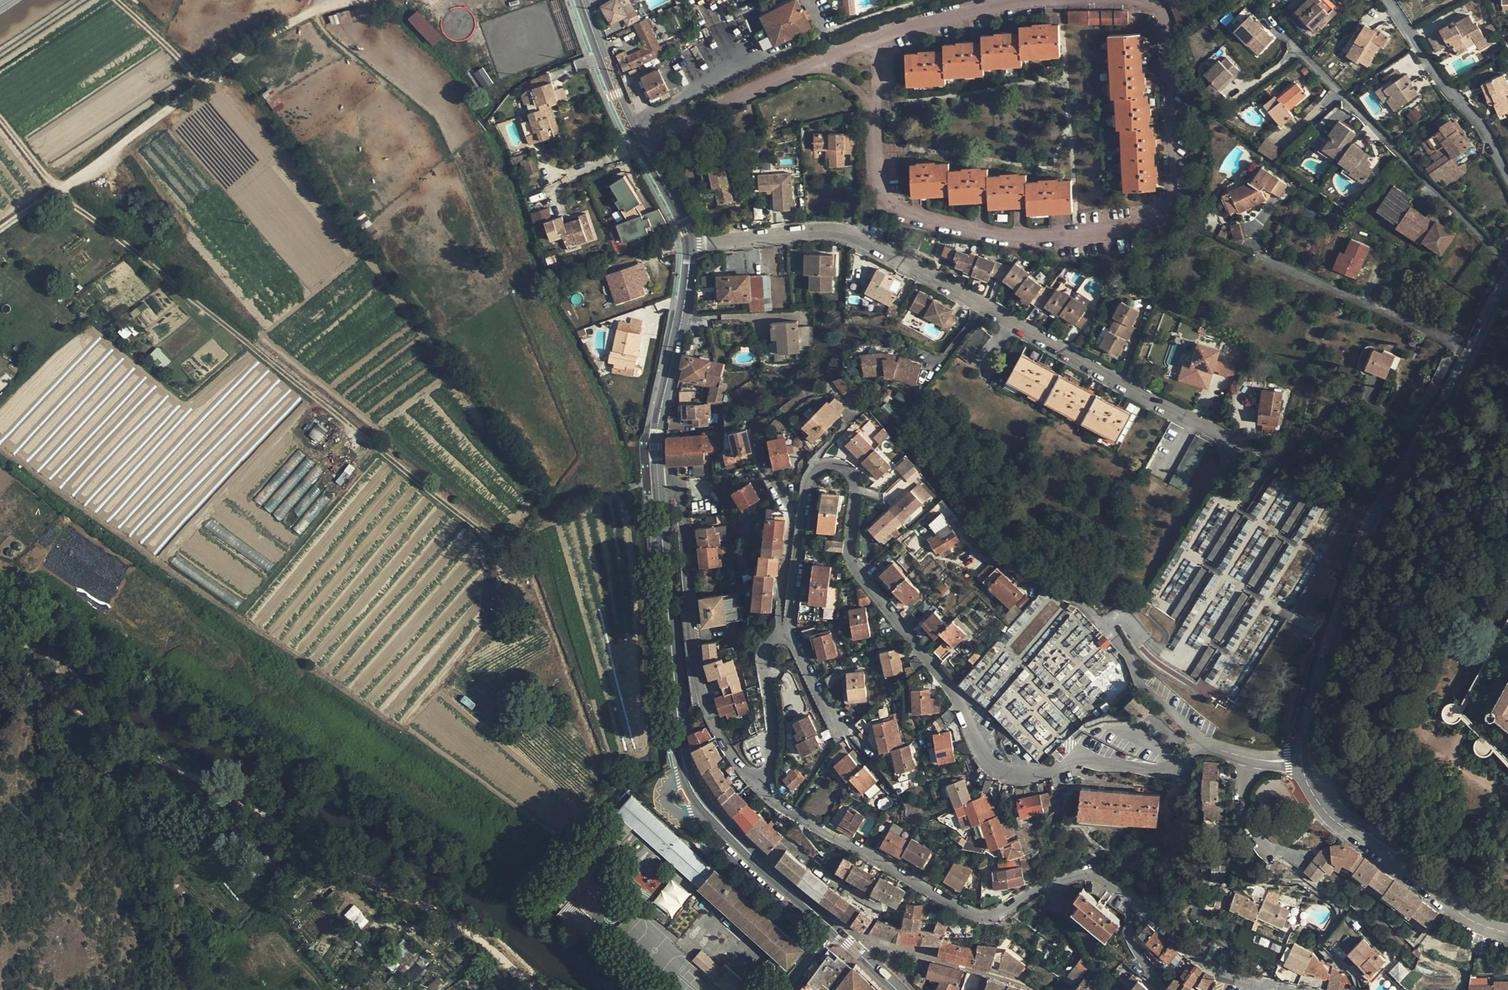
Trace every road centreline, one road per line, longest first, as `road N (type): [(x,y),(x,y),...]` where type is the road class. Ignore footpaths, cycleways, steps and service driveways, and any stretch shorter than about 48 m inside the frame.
road 1 (residential): [(1048,0),(1147,1),(1163,19),(1171,202),(1152,222),(1012,240),(903,215),(881,184),(877,105)]
road 2 (track): [(543,989),(450,920),(343,865),(0,661)]
road 3 (residential): [(818,471),(847,469),(856,479),(852,561),(954,694),(989,767),(1015,777),(1080,762),(1156,769),(1208,744)]
road 4 (residential): [(691,245),(831,233),(865,241),(1234,450)]
road 5 (residential): [(1472,350),(1363,545),(1300,760)]
road 6 (track): [(0,231),(292,18),(363,0)]
road 7 (residential): [(763,789),(965,911),(992,915),(1085,879),(1108,883),(1134,903)]
road 8 (tertiary): [(660,494),(685,768),(710,814),(767,868)]
road 9 (residential): [(660,494),(683,494),(699,679),(717,730),(763,789)]
road 10 (residential): [(1300,760),(1310,788),(1365,845),(1450,908),(1507,933)]
road 11 (tertiary): [(691,245),(658,426),(660,494)]
road 12 (residential): [(1050,591),(1087,608),(1146,688),(1208,744)]
road 13 (residential): [(1472,350),(1269,260)]
road 14 (residential): [(1507,174),(1490,135),(1388,0)]
road 15 (residential): [(642,146),(817,59)]
road 16 (residential): [(848,942),(1028,989)]
road 17 (residential): [(1134,903),(1212,970),(1280,989)]
road 18 (residential): [(763,789),(773,740),(764,667),(767,645),(787,633)]
road 19 (residential): [(787,633),(809,482),(818,471)]
road 20 (tertiary): [(583,2),(642,146)]
road 21 (residential): [(876,35),(1027,0)]
road 22 (residential): [(1247,761),(1252,827),(1264,846),(1298,857)]

